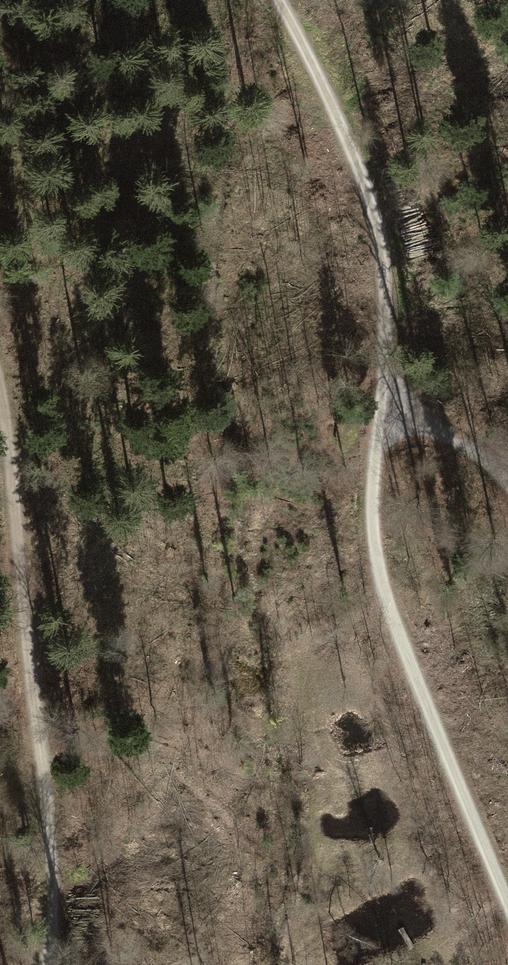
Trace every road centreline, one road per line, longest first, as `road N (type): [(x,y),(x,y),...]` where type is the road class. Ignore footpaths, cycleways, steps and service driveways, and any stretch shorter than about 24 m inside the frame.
road 1 (track): [(278,0),(358,168),(383,267),(374,496),(385,585),(507,905)]
road 2 (track): [(0,382),(54,878),(46,964)]
road 3 (track): [(381,401),(464,444),(507,483)]

